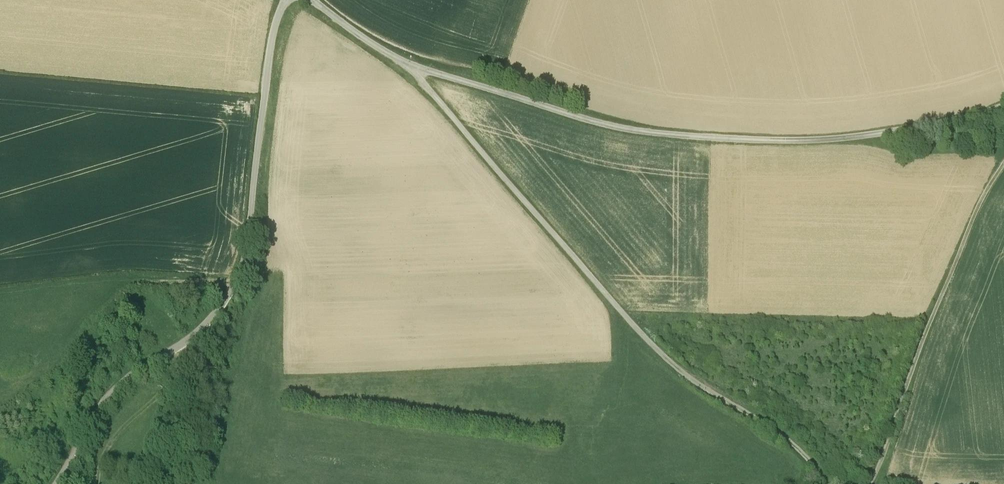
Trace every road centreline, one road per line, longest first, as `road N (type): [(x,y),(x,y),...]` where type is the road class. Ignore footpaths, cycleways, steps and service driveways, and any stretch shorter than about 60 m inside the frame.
road 1 (unclassified): [(1003,105),(827,139),(692,136),(604,124),(411,66)]
road 2 (unclassified): [(826,483),(779,432),(654,347),(411,66)]
road 3 (unclassified): [(57,483),(109,396),(201,328),(238,276),(271,42),(286,0)]
road 4 (track): [(869,483),(974,215),(1003,164)]

